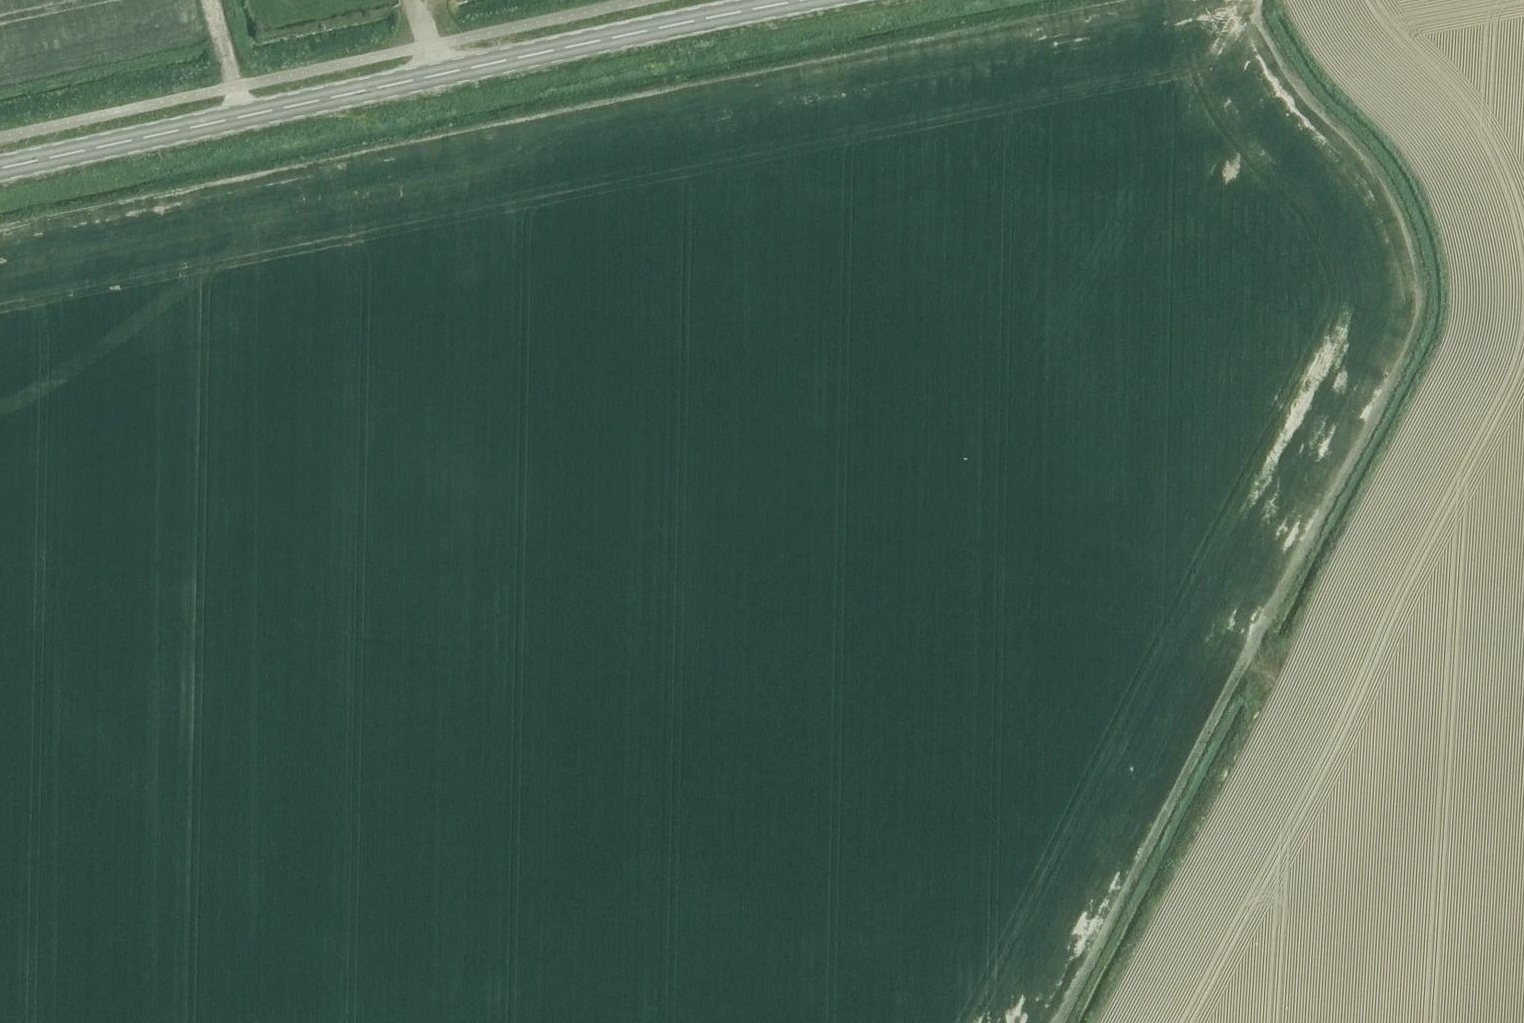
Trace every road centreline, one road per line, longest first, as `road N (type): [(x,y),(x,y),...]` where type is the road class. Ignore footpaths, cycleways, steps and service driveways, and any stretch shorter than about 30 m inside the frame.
road 1 (secondary): [(0,169),(809,0)]

